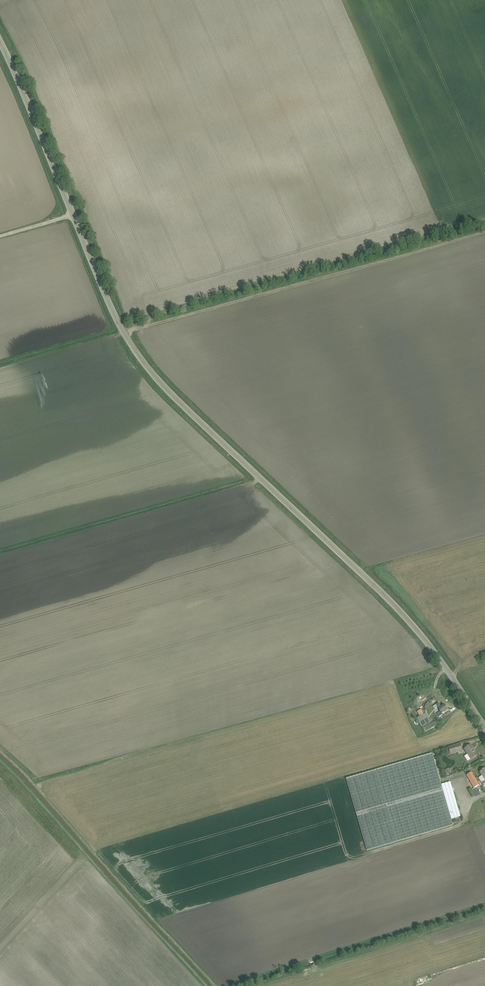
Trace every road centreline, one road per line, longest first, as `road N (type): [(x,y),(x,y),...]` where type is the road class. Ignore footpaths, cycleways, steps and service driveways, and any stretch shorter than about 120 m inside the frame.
road 1 (tertiary): [(484,728),(391,602),(146,364),(98,275),(0,38)]
road 2 (track): [(125,332),(484,230)]

